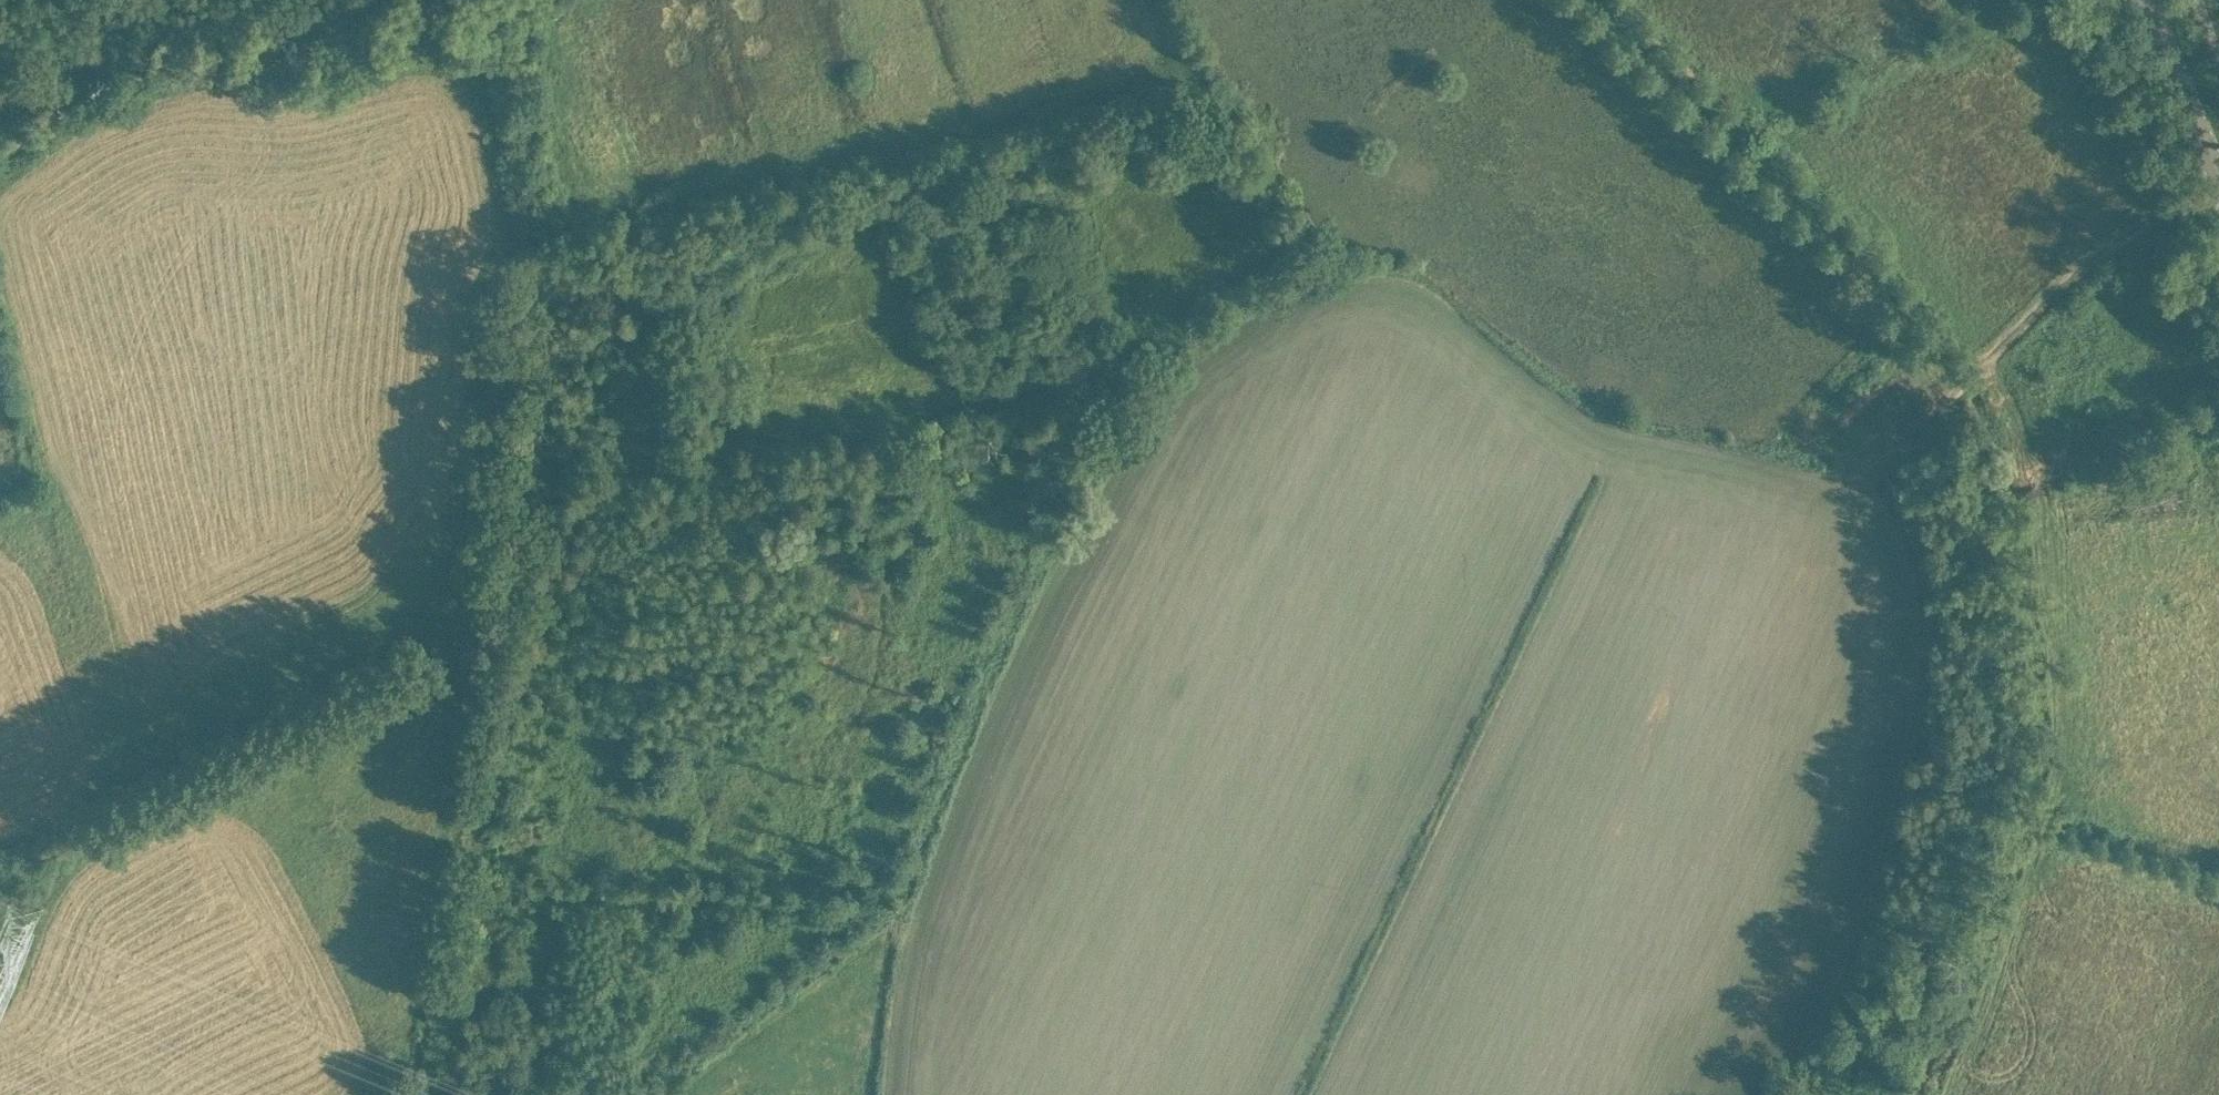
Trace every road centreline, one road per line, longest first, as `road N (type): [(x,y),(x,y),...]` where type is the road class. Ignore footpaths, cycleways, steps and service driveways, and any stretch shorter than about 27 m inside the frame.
road 1 (tertiary): [(2218,180),(2148,0)]

